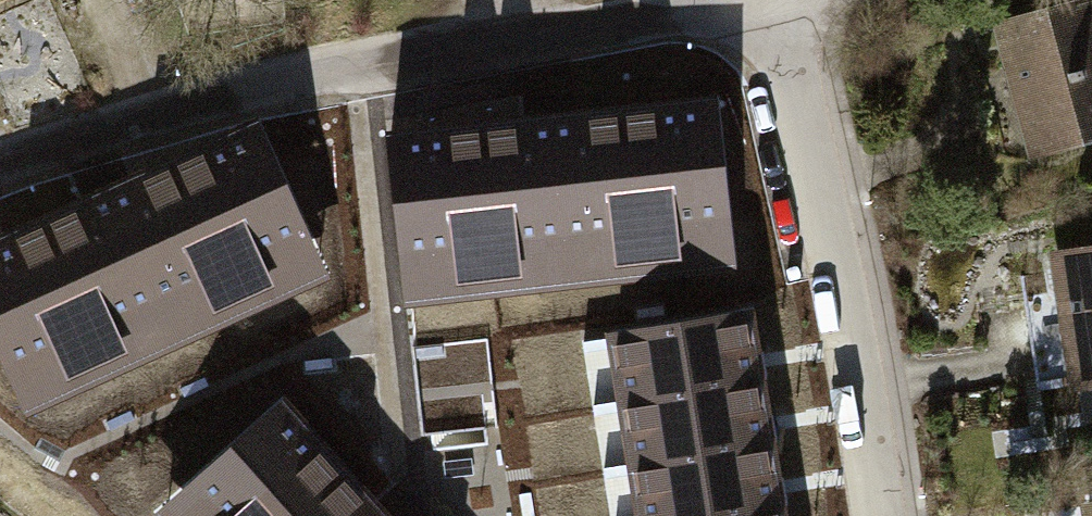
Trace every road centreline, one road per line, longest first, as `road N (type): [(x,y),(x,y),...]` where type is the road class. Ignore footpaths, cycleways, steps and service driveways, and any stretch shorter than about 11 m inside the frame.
road 1 (residential): [(0,173),(297,82),(773,3)]
road 2 (residential): [(773,3),(838,254),(880,515)]

